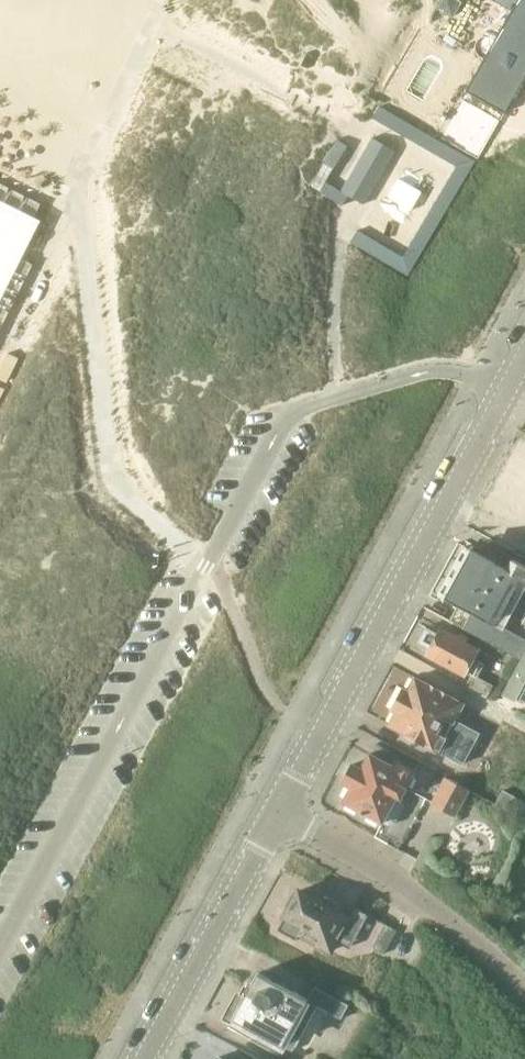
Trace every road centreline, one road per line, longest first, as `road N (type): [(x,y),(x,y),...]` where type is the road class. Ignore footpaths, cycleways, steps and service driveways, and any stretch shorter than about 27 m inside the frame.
road 1 (residential): [(279,810),(524,360)]
road 2 (unclassified): [(524,988),(386,871),(279,810)]
road 3 (residential): [(147,1058),(279,810)]

